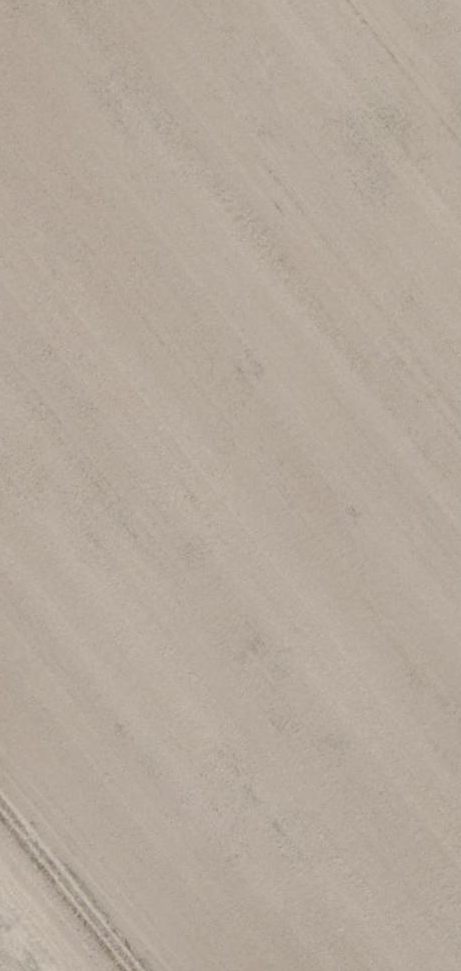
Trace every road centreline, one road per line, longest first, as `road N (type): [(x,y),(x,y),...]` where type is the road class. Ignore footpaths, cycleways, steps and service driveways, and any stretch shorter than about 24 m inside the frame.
road 1 (track): [(0,807),(133,970)]

